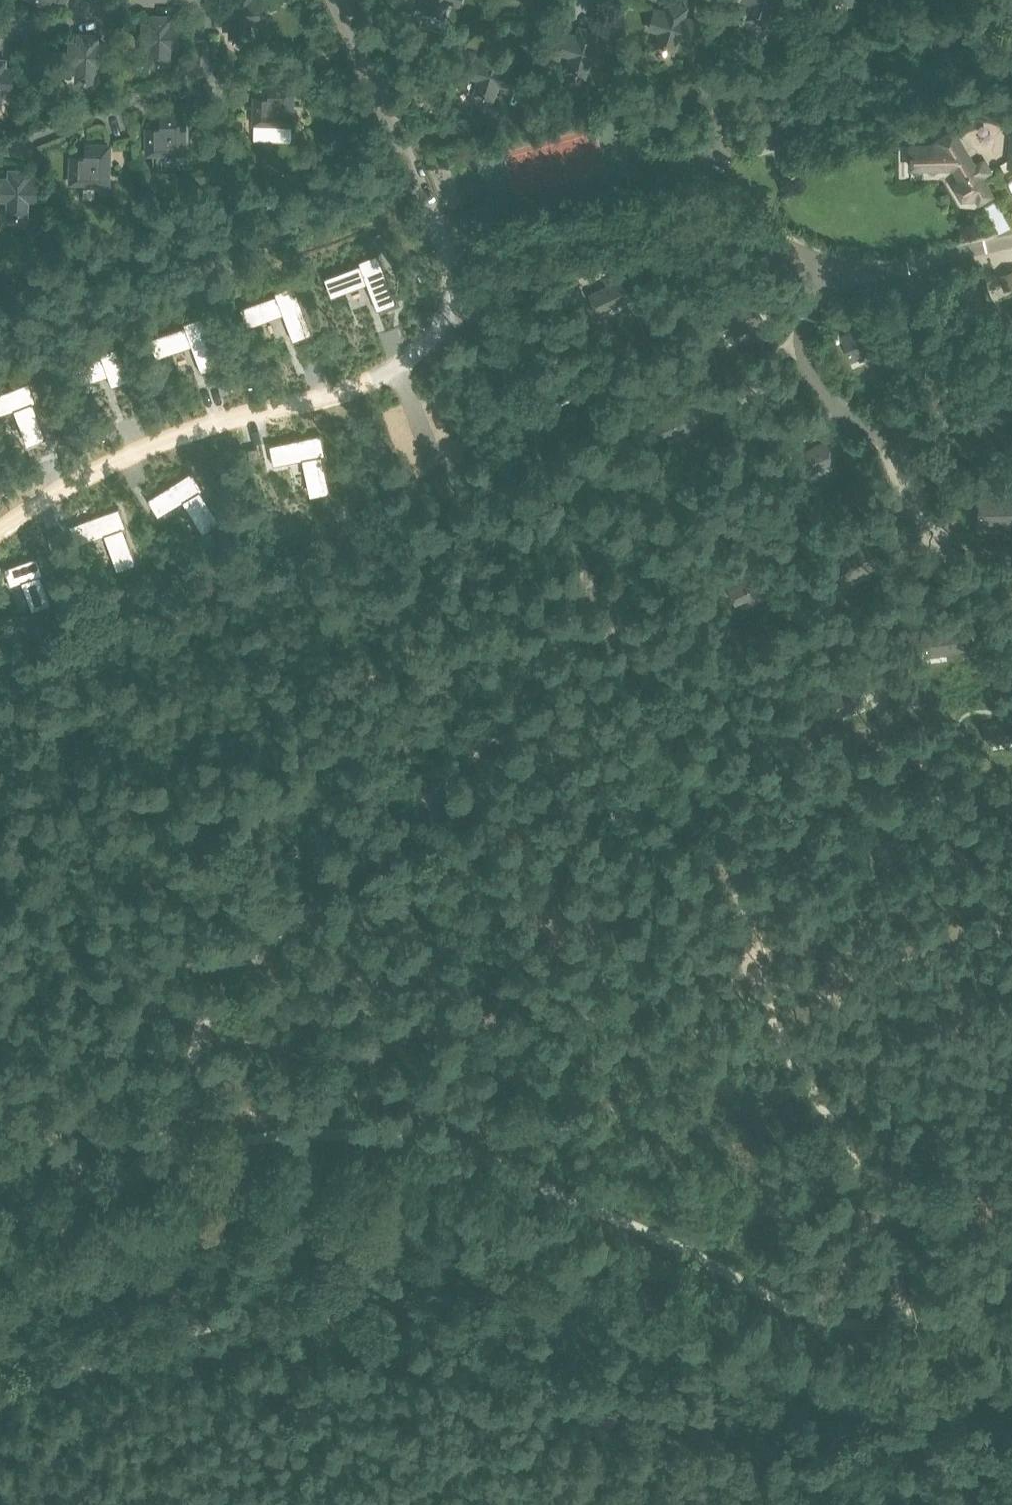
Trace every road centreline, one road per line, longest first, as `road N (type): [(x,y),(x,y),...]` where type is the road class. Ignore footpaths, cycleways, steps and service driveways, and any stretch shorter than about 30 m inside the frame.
road 1 (track): [(459,281),(602,582),(918,1325)]
road 2 (track): [(0,1226),(189,1156),(274,1136),(334,1132),(499,1168),(819,1316),(861,1327),(918,1325),(1011,1300)]
road 3 (track): [(146,1168),(169,1131),(177,1083),(214,997),(253,949),(495,718),(602,582)]
road 4 (unclassified): [(431,221),(339,0)]

